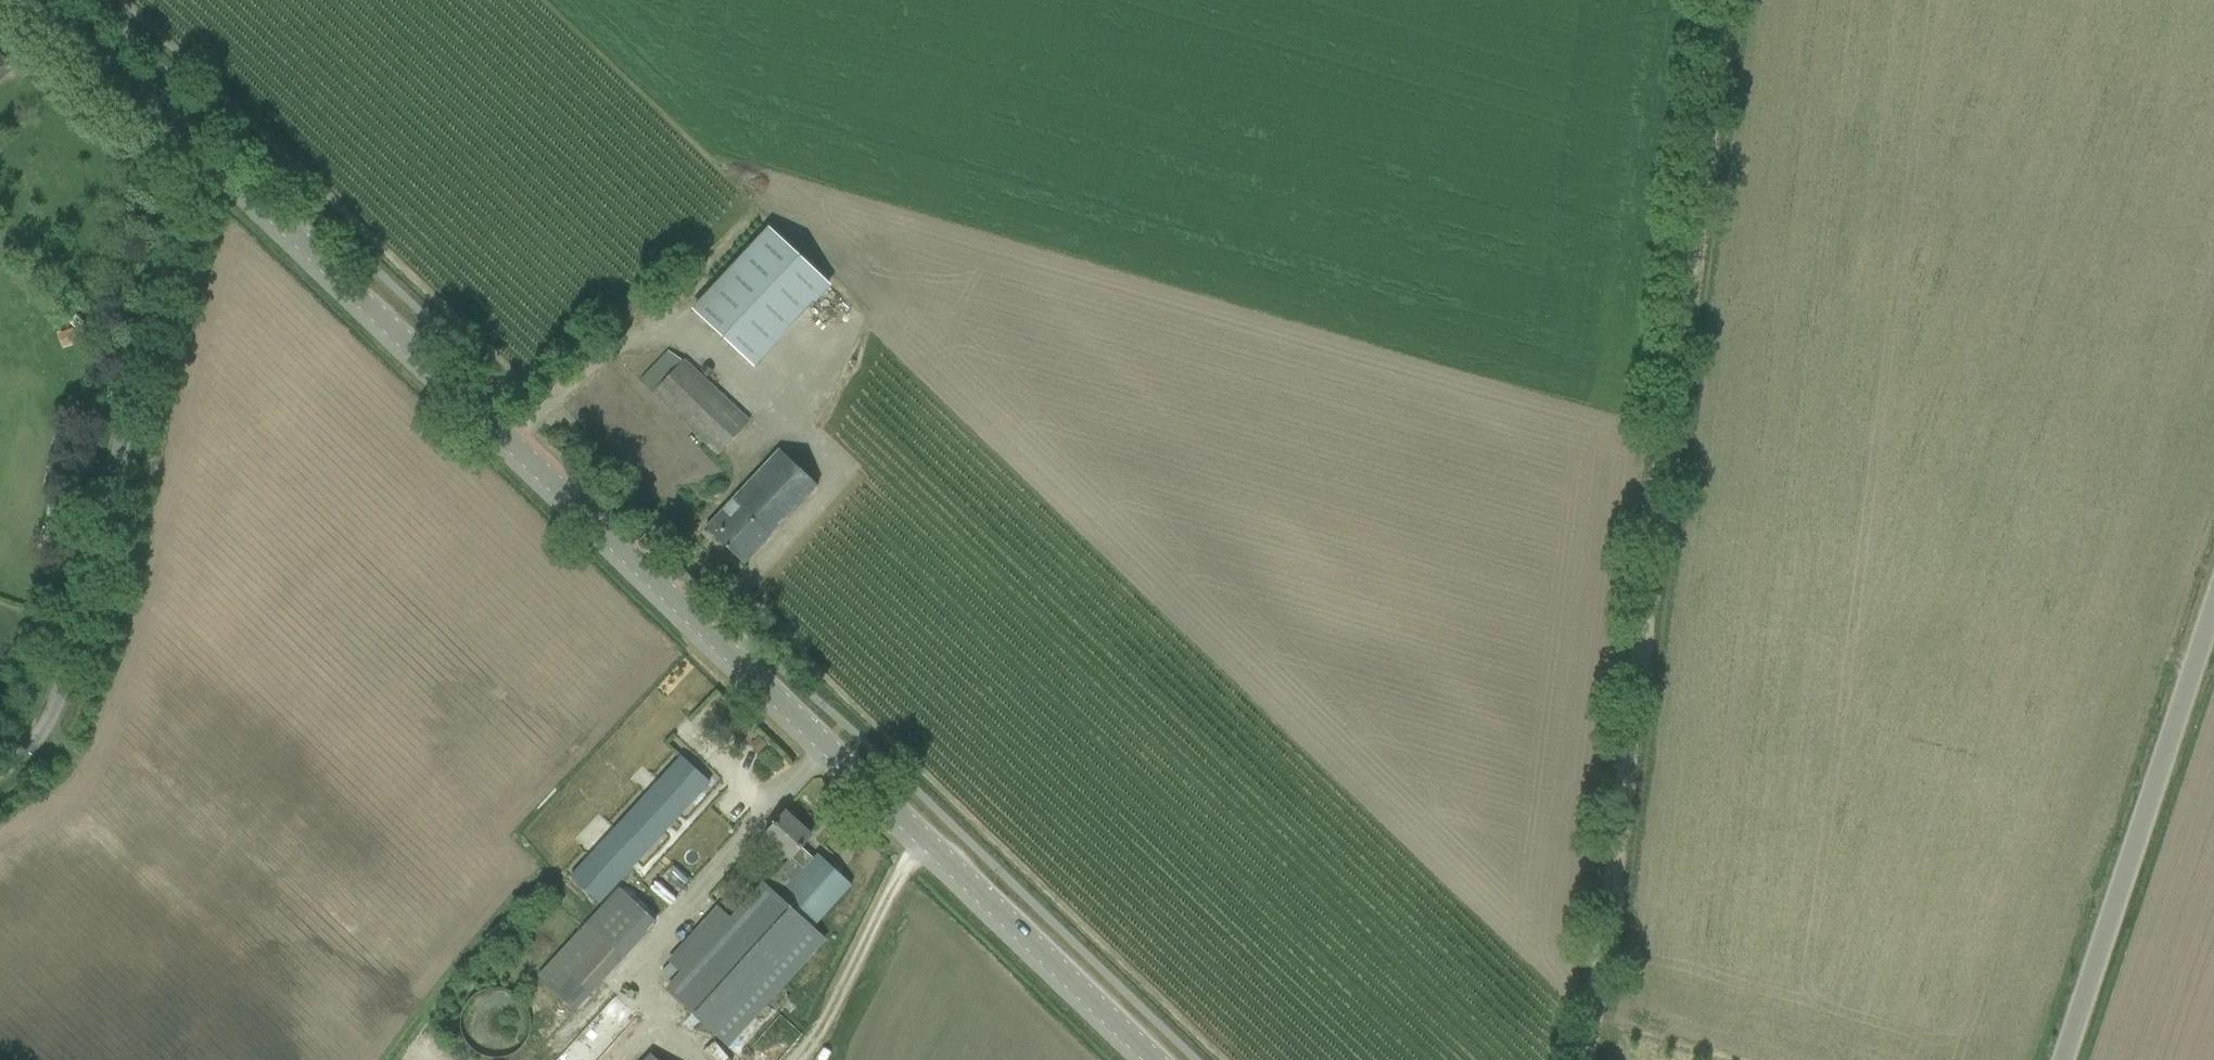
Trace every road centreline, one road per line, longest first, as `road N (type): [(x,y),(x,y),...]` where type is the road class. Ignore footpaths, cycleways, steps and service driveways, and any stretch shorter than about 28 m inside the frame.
road 1 (tertiary): [(1153,1059),(205,148)]
road 2 (track): [(1582,1059),(1720,0)]
road 3 (unclassified): [(0,769),(31,742),(53,705),(190,166),(205,148)]
road 4 (unclassified): [(2074,1059),(2213,639)]
road 5 (tertiary): [(205,148),(51,0)]

